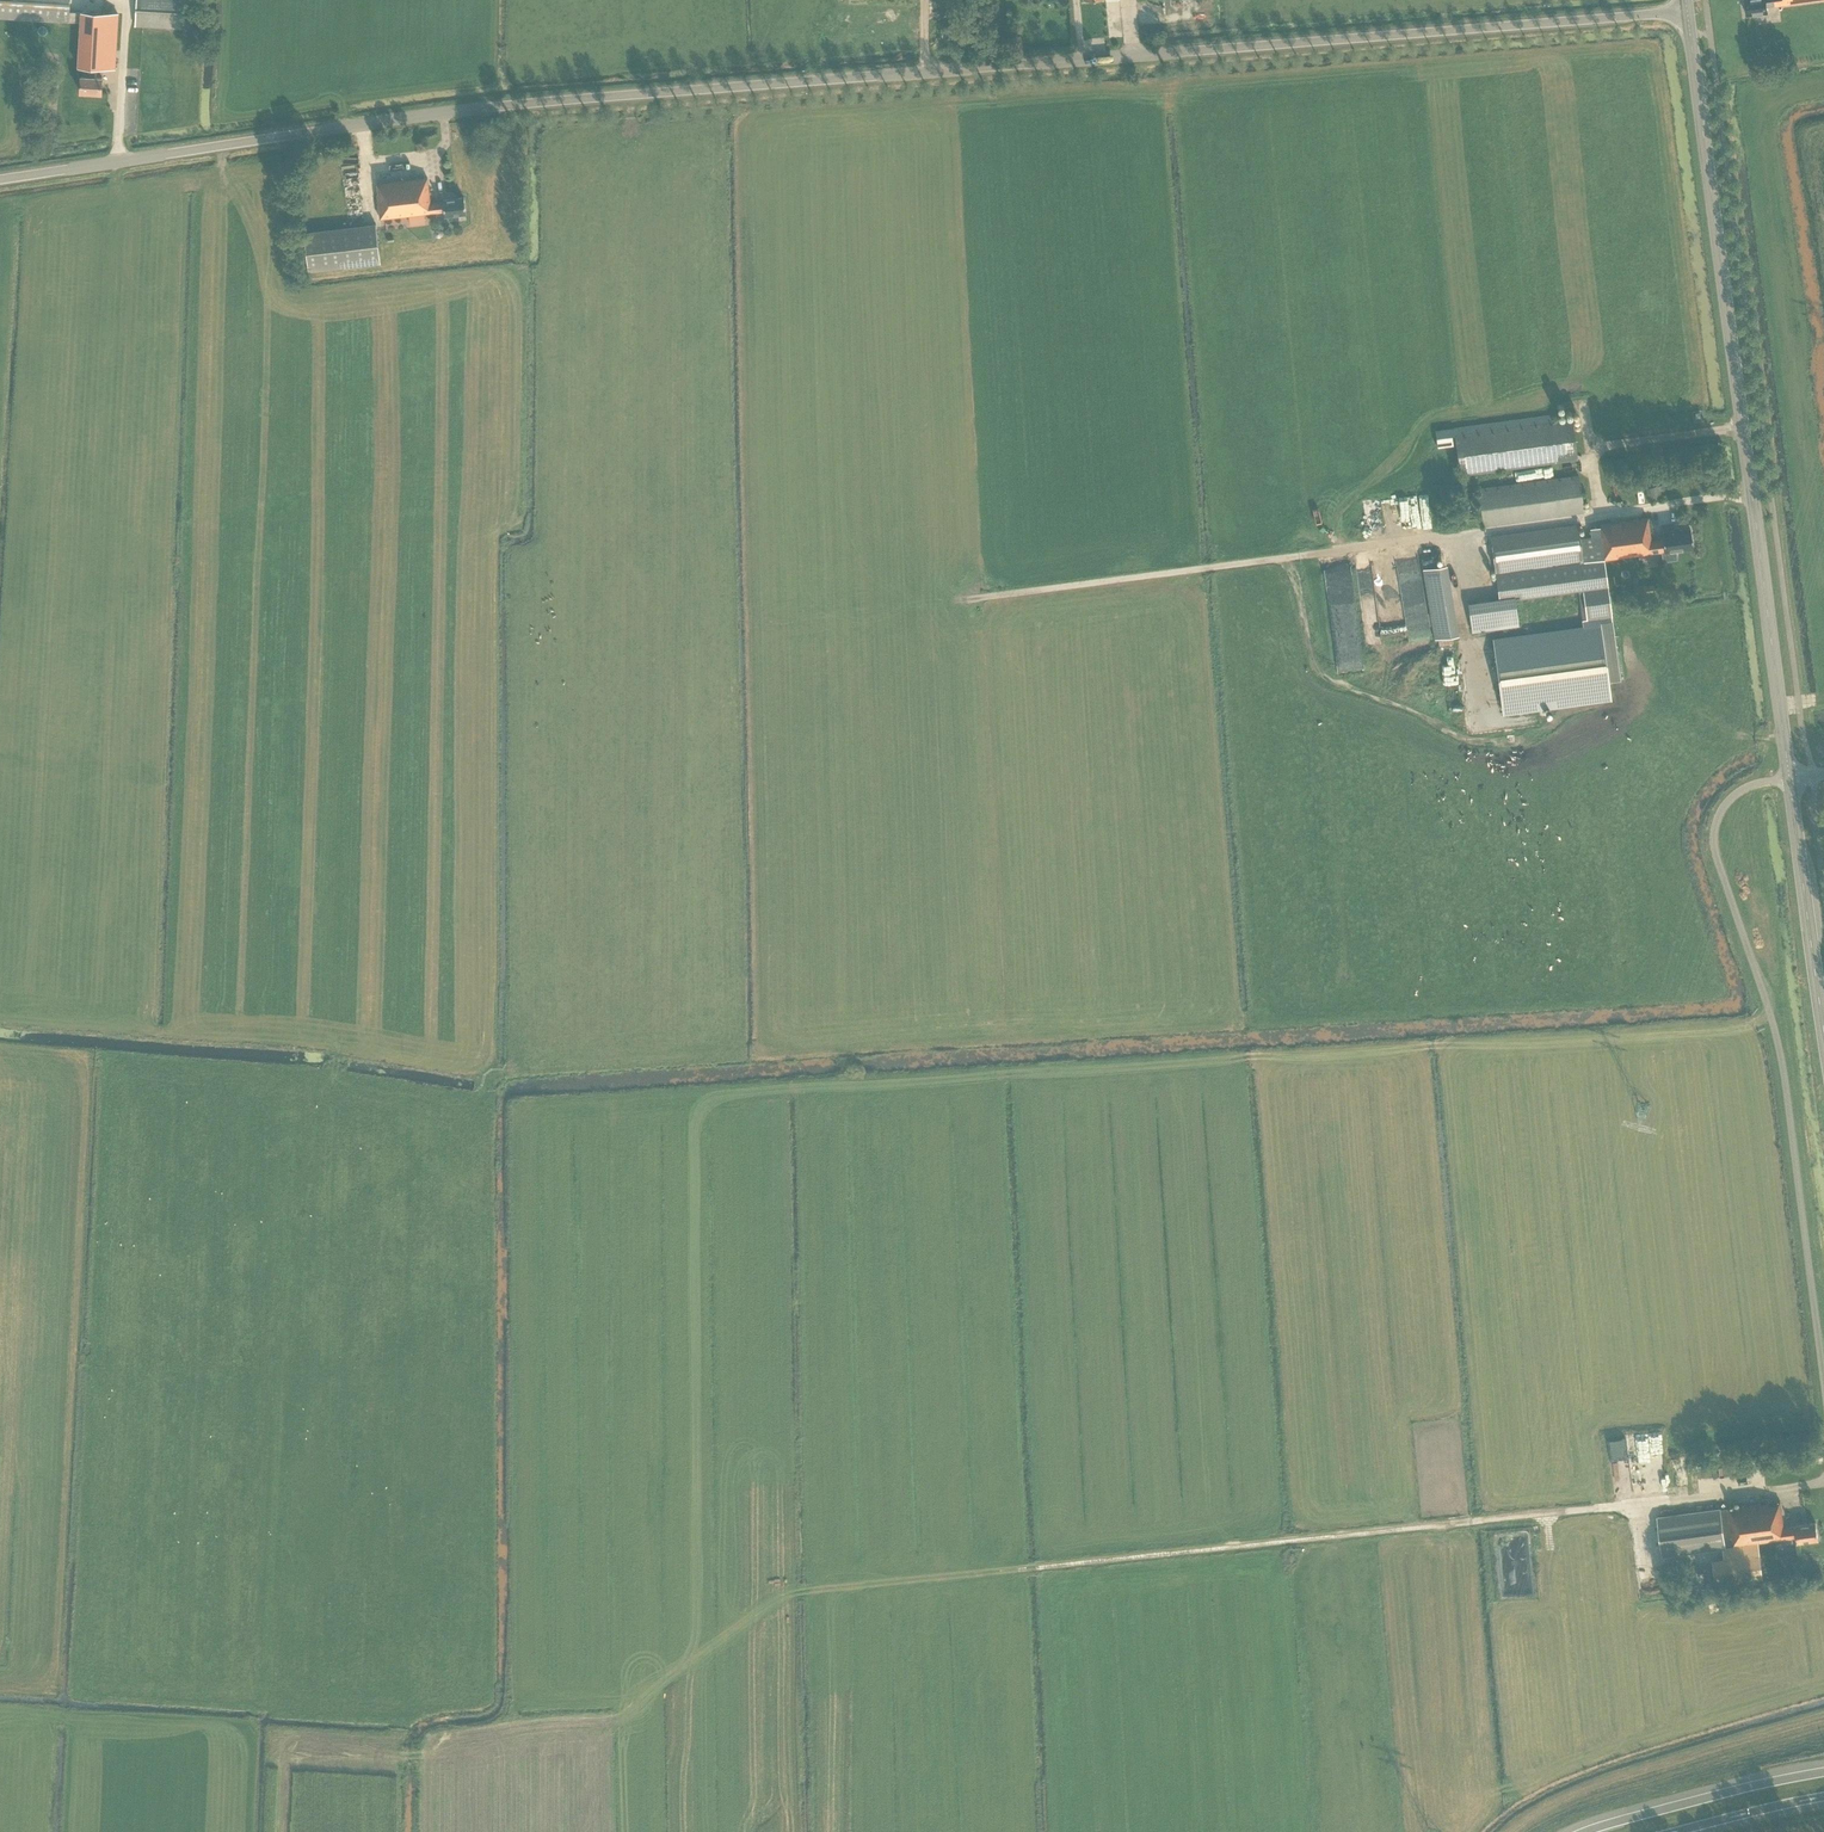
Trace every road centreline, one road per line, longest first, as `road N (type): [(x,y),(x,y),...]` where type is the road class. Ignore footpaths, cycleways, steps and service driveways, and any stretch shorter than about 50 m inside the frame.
road 1 (unclassified): [(0,179),(534,104),(1686,11)]
road 2 (tertiary): [(1790,778),(1686,11)]
road 3 (unclassified): [(1823,1380),(1781,1059),(1713,841),(1720,813),(1737,793),(1790,778)]
road 4 (tertiary): [(1823,1030),(1790,778)]
road 5 (motorway): [(1823,1772),(1584,1831)]
road 6 (motorway): [(1677,1831),(1823,1797)]

